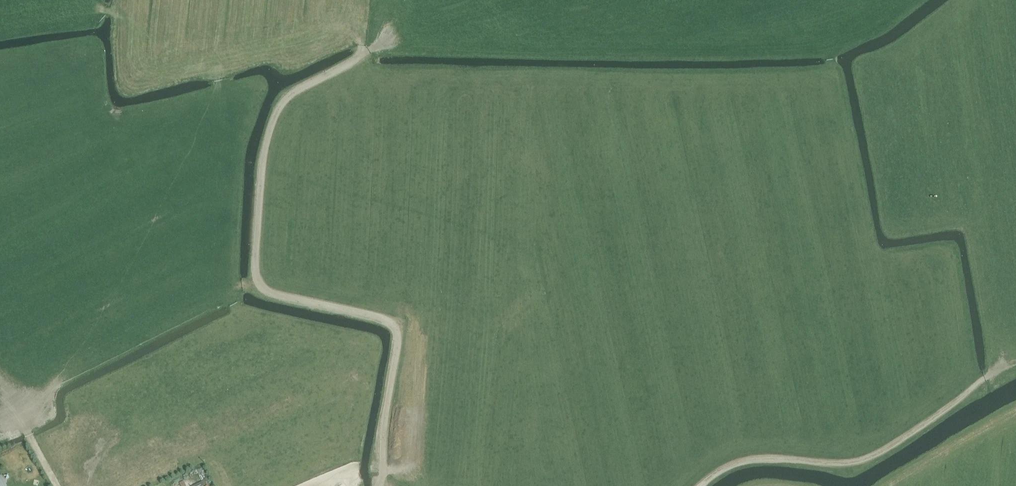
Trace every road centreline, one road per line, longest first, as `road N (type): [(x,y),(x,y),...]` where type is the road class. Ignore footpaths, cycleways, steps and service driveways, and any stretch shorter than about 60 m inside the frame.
road 1 (track): [(379,485),(398,336),(390,321),(258,289),(256,271),(262,154),(284,98),(381,38)]
road 2 (track): [(1004,363),(870,457),(761,460),(728,468),(703,485)]

